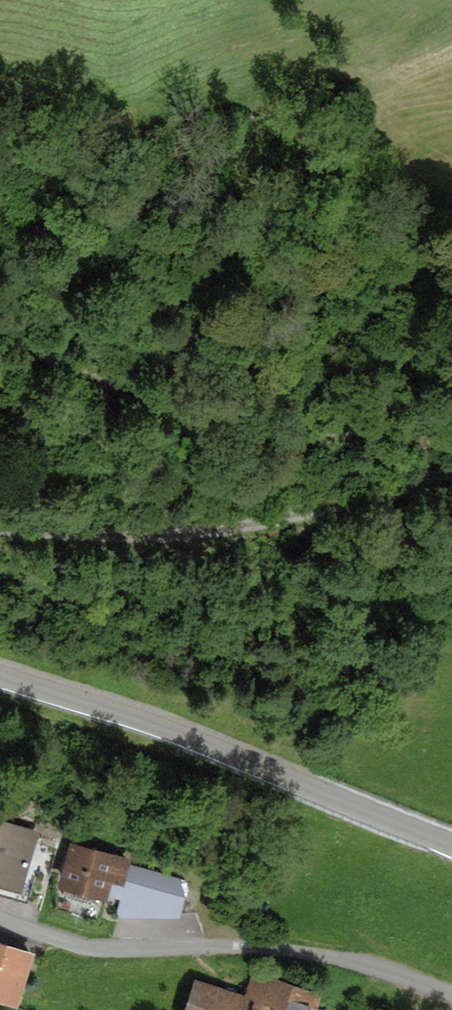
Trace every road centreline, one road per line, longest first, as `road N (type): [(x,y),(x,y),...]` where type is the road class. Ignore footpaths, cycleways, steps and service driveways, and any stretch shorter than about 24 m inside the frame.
road 1 (primary): [(0,365),(451,731)]
road 2 (unclassified): [(451,846),(217,749),(0,674)]
road 3 (residential): [(451,995),(315,953),(91,948),(0,921)]
road 4 (track): [(349,506),(334,481),(0,329)]

